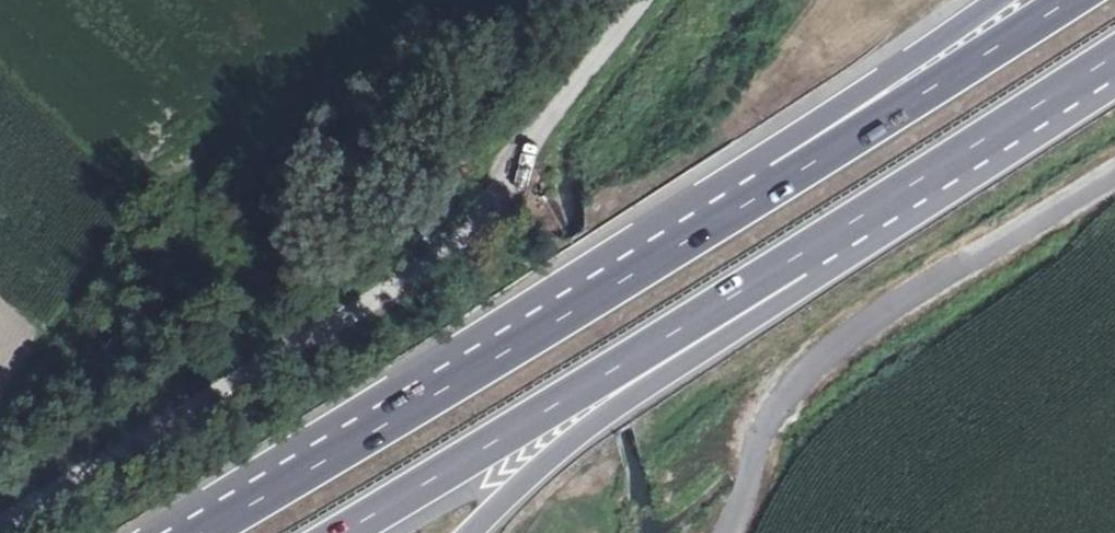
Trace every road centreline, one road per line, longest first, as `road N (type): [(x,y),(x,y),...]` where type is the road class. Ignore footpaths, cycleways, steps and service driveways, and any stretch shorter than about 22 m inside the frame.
road 1 (motorway): [(346,532),(1114,58)]
road 2 (track): [(7,532),(369,313),(494,192),(643,0)]
road 3 (motorway): [(467,532),(606,417),(1114,60)]
road 4 (motorway): [(1068,0),(463,378)]
road 5 (motorway): [(998,0),(463,378)]
road 6 (unclassified): [(1114,167),(891,306),(786,387),(764,422),(727,532)]
road 7 (motorway): [(463,378),(205,532)]

